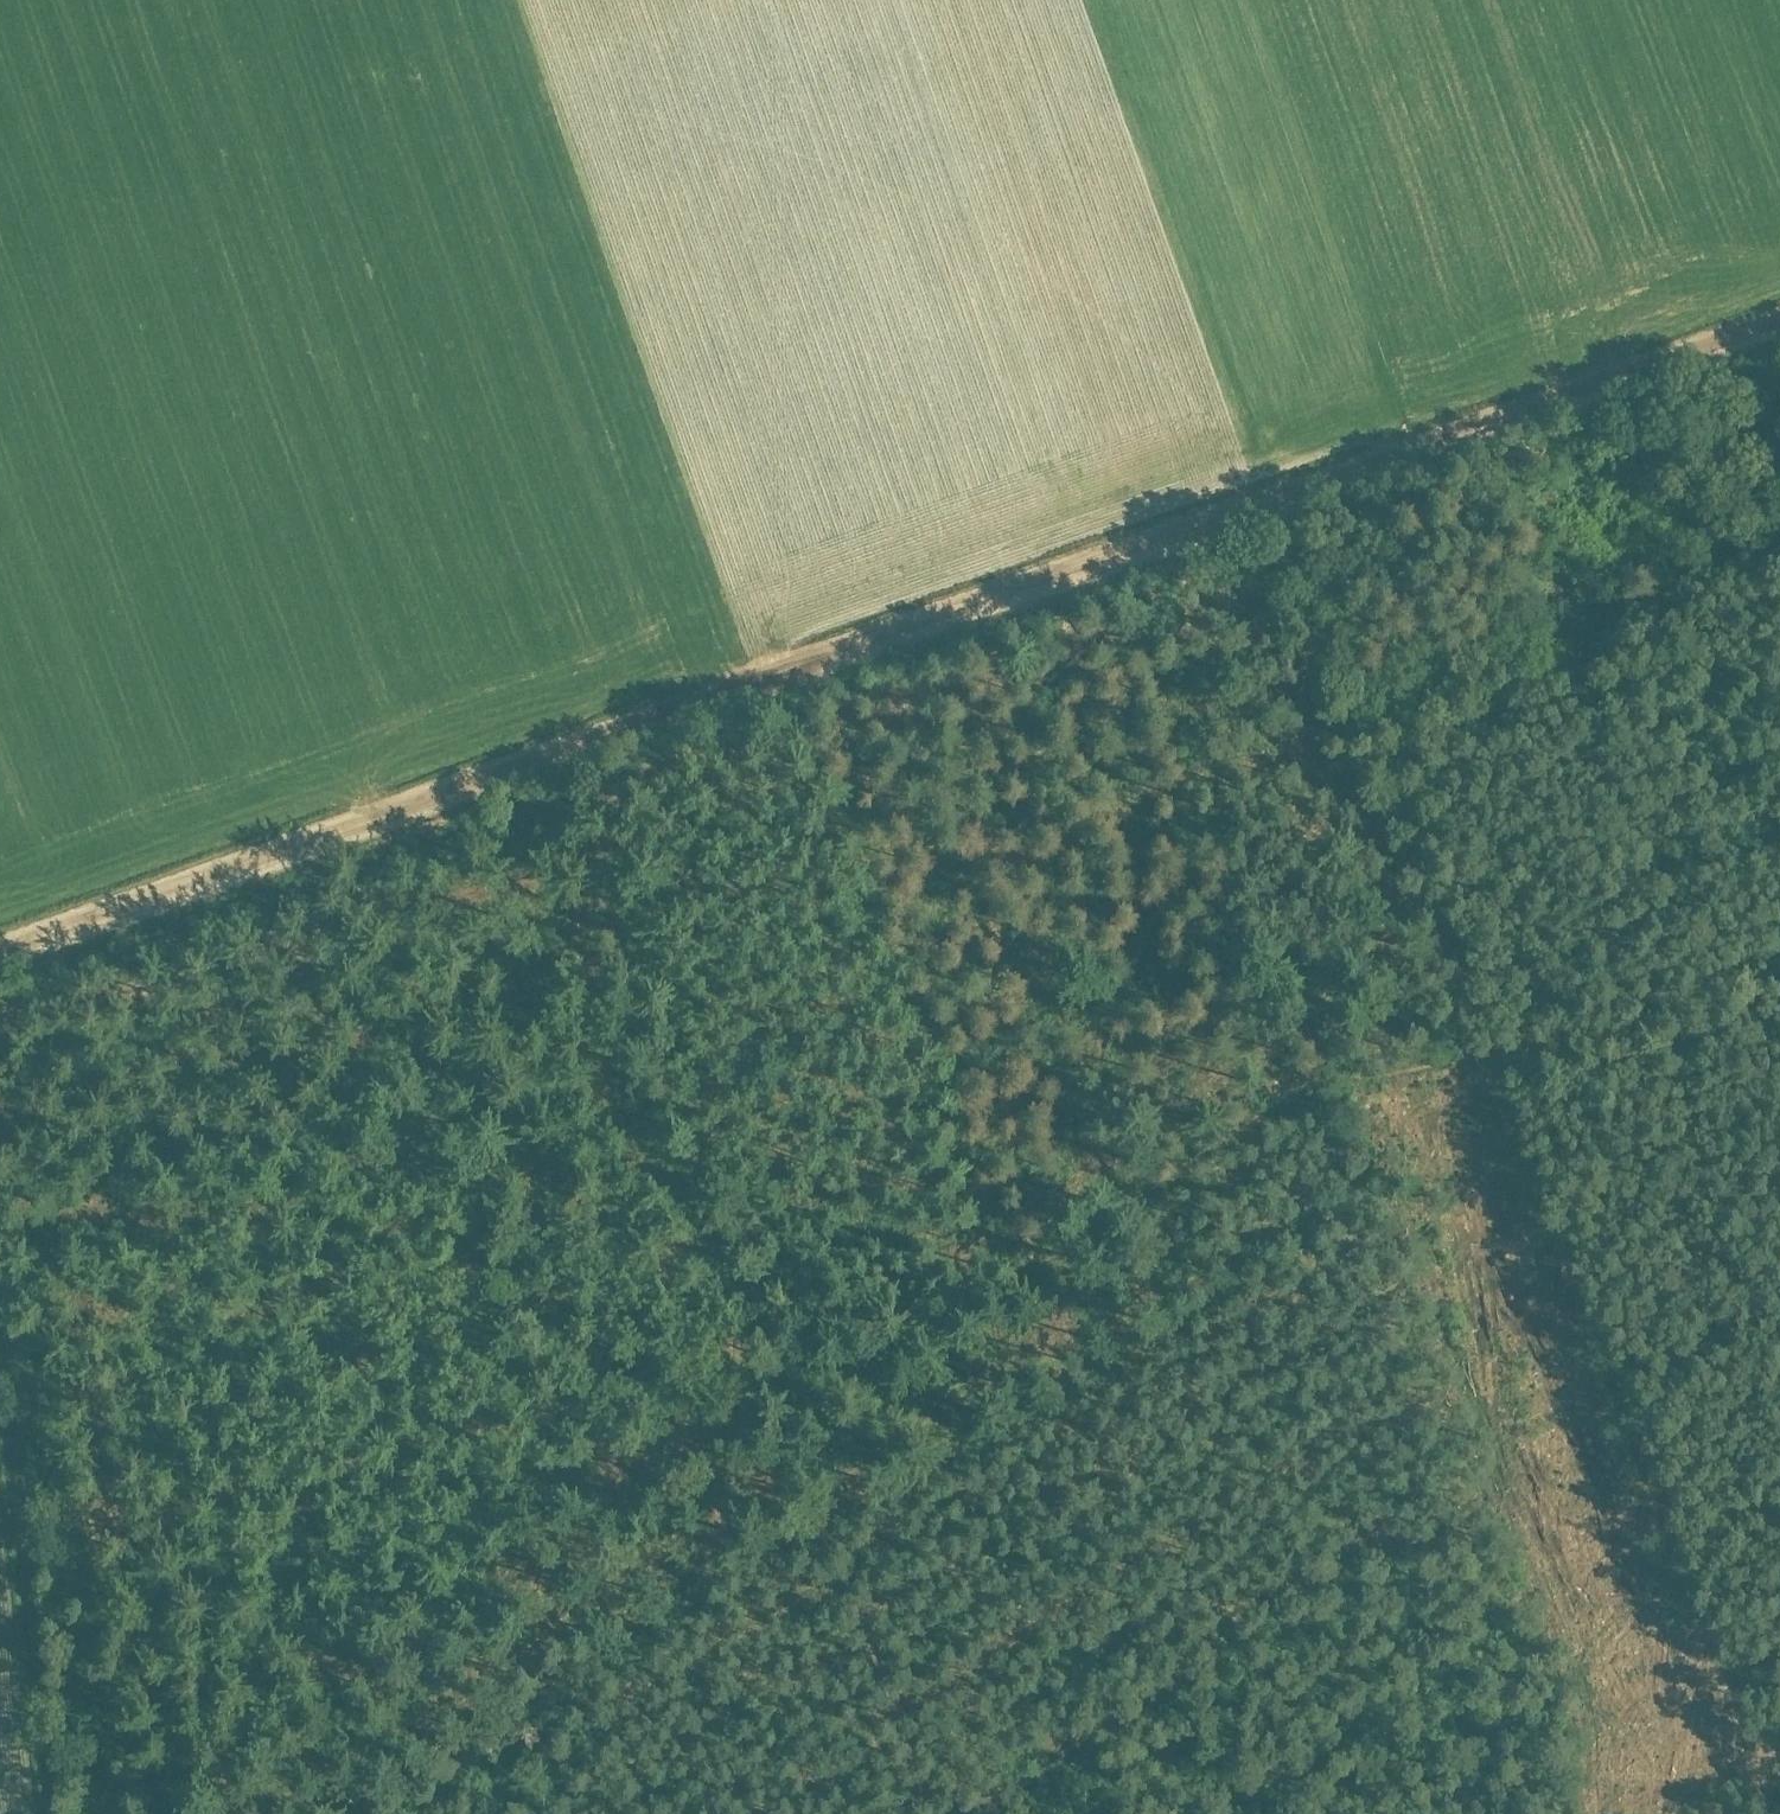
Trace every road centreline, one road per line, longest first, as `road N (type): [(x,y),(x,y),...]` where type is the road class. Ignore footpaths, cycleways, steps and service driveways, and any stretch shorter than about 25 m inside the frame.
road 1 (track): [(1779,322),(0,949)]

